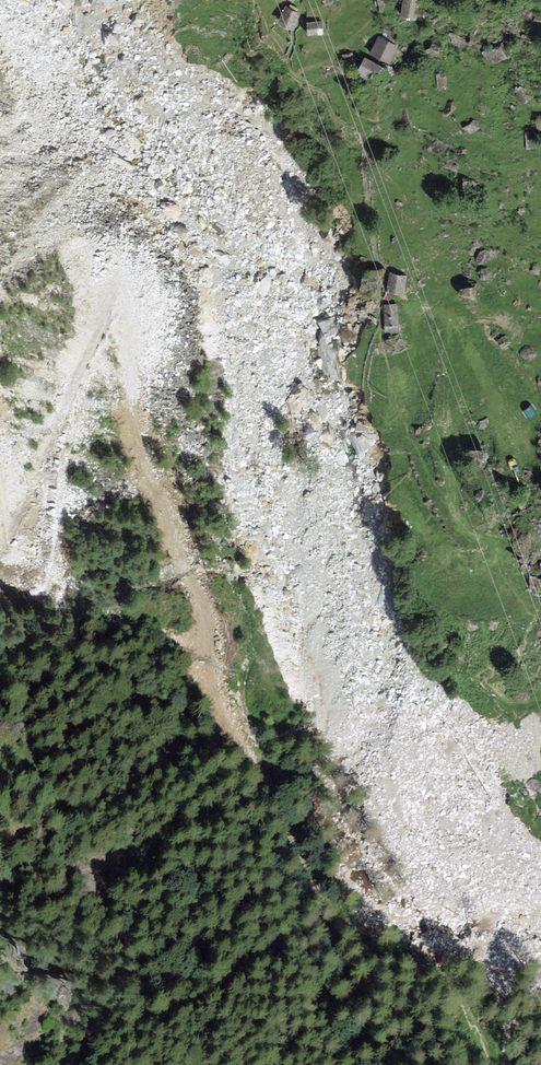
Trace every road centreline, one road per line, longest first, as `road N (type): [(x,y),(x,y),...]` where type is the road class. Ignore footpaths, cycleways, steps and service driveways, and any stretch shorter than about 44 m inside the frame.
road 1 (track): [(78,0),(108,47),(163,80),(228,104),(266,134),(292,174),(321,275),(326,415),(335,460),(425,675),(534,863),(535,899),(511,941),(505,970),(509,1064)]
road 2 (track): [(238,584),(249,624),(248,727),(301,867),(356,946),(440,972),(468,1012),(489,1064)]

